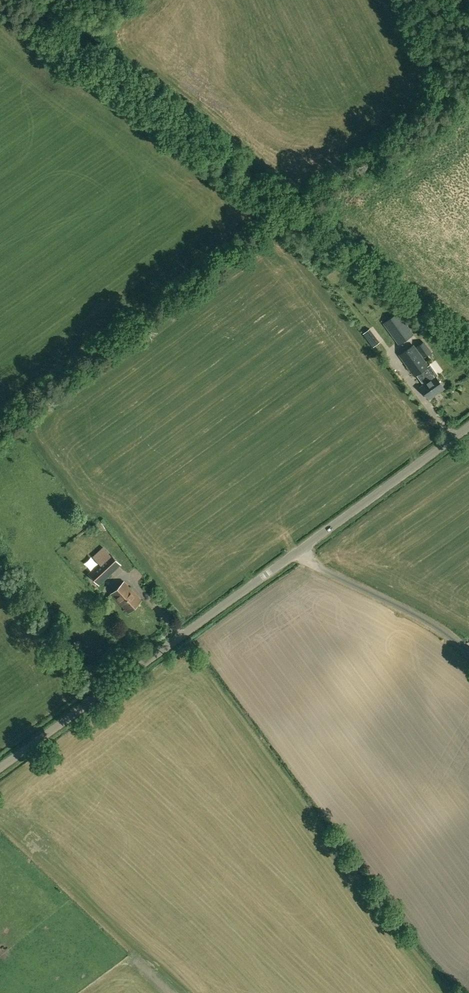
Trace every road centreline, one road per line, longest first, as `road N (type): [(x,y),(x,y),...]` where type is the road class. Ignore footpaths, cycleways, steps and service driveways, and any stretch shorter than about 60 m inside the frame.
road 1 (unclassified): [(0,768),(468,427)]

